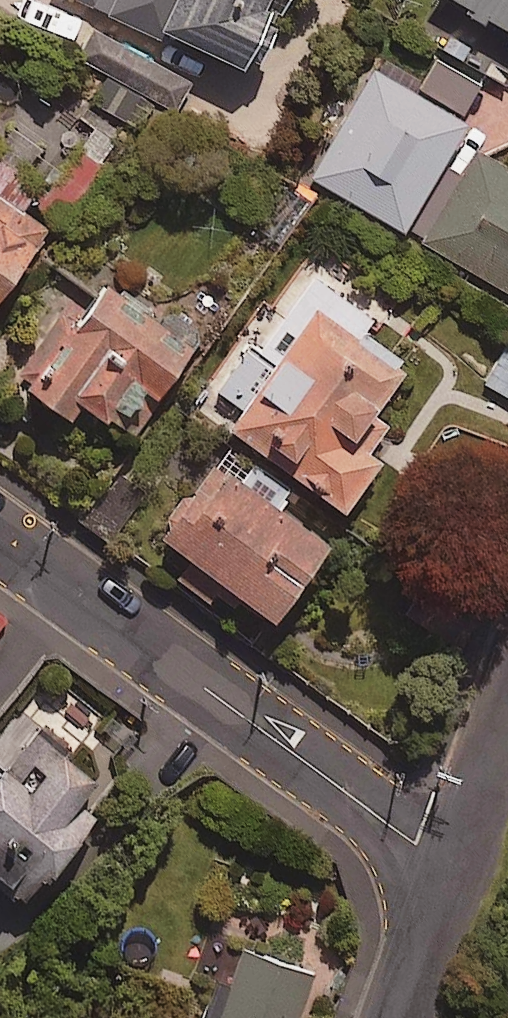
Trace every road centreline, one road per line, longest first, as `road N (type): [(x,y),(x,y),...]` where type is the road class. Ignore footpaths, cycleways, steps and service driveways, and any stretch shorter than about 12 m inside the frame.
road 1 (residential): [(450,869),(0,539)]
road 2 (residential): [(450,869),(507,709)]
road 3 (residential): [(397,1017),(450,869)]

